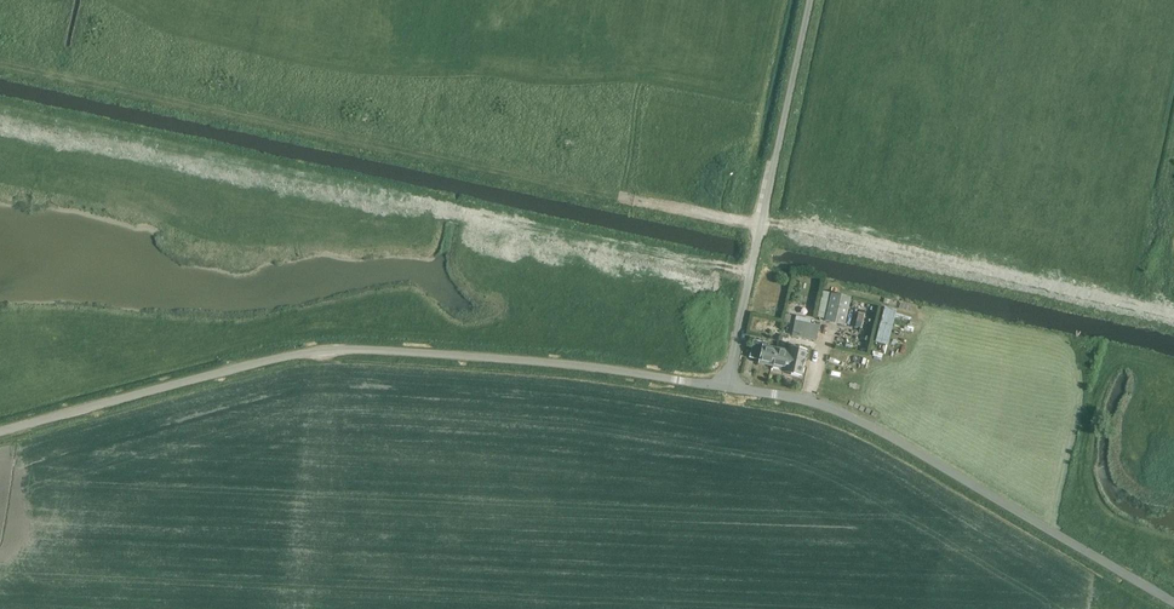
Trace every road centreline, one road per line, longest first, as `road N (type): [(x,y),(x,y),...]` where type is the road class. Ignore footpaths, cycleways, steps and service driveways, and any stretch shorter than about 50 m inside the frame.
road 1 (unclassified): [(728,387),(568,364),(346,350),(250,365),(0,432)]
road 2 (track): [(621,197),(1173,313)]
road 3 (unclassified): [(1173,603),(876,430),(810,402),(728,387)]
road 4 (unclassified): [(728,387),(811,0)]

